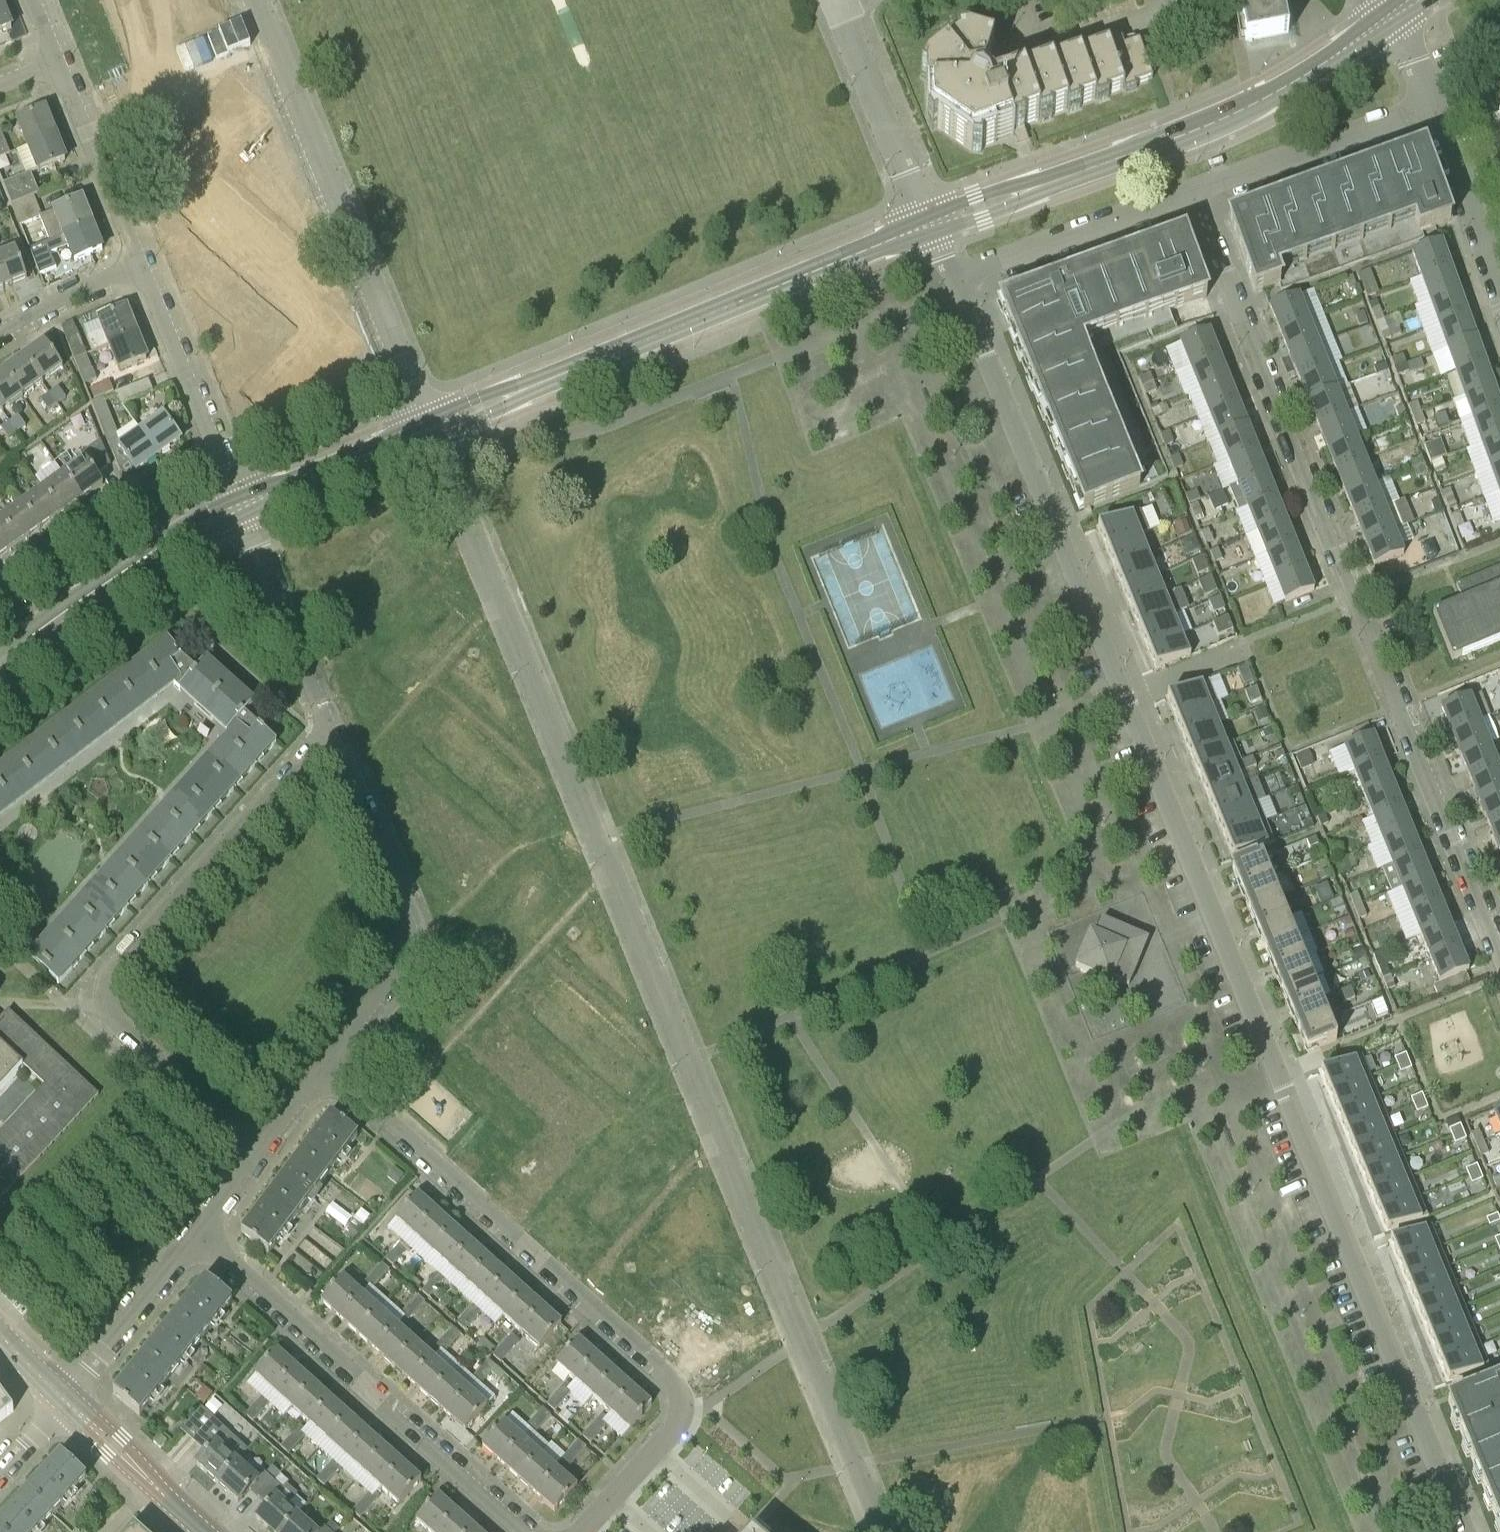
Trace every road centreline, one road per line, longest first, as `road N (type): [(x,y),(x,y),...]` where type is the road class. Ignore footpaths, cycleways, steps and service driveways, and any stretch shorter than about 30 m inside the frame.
road 1 (residential): [(1463,1531),(953,277)]
road 2 (residential): [(880,1531),(427,429)]
road 3 (residential): [(1499,966),(1190,191)]
road 4 (residential): [(267,1146),(94,996),(338,729)]
road 5 (tertiary): [(427,429),(932,225)]
road 6 (tertiary): [(932,225),(1229,114),(1386,17)]
road 7 (residential): [(325,1067),(668,1371),(681,1392)]
road 8 (residential): [(427,429),(253,0)]
road 9 (residential): [(528,1531),(199,1235)]
road 10 (residential): [(325,1067),(404,960),(412,929),(338,729)]
road 11 (tertiary): [(0,665),(133,567),(240,505)]
road 12 (residential): [(240,505),(140,261)]
road 13 (residential): [(1190,191),(1435,108)]
road 14 (residential): [(953,277),(1190,191)]
road 15 (residential): [(338,729),(240,505)]
road 16 (residential): [(932,225),(843,0)]
road 17 (residential): [(140,261),(59,58)]
road 18 (residential): [(66,1401),(199,1235)]
road 19 (tertiary): [(240,505),(427,429)]
road 20 (tertiary): [(207,1531),(66,1401)]
road 21 (residential): [(1499,281),(1435,108)]
road 22 (residential): [(0,334),(45,301),(140,261)]
road 23 (residential): [(610,1497),(679,1421),(681,1392)]

